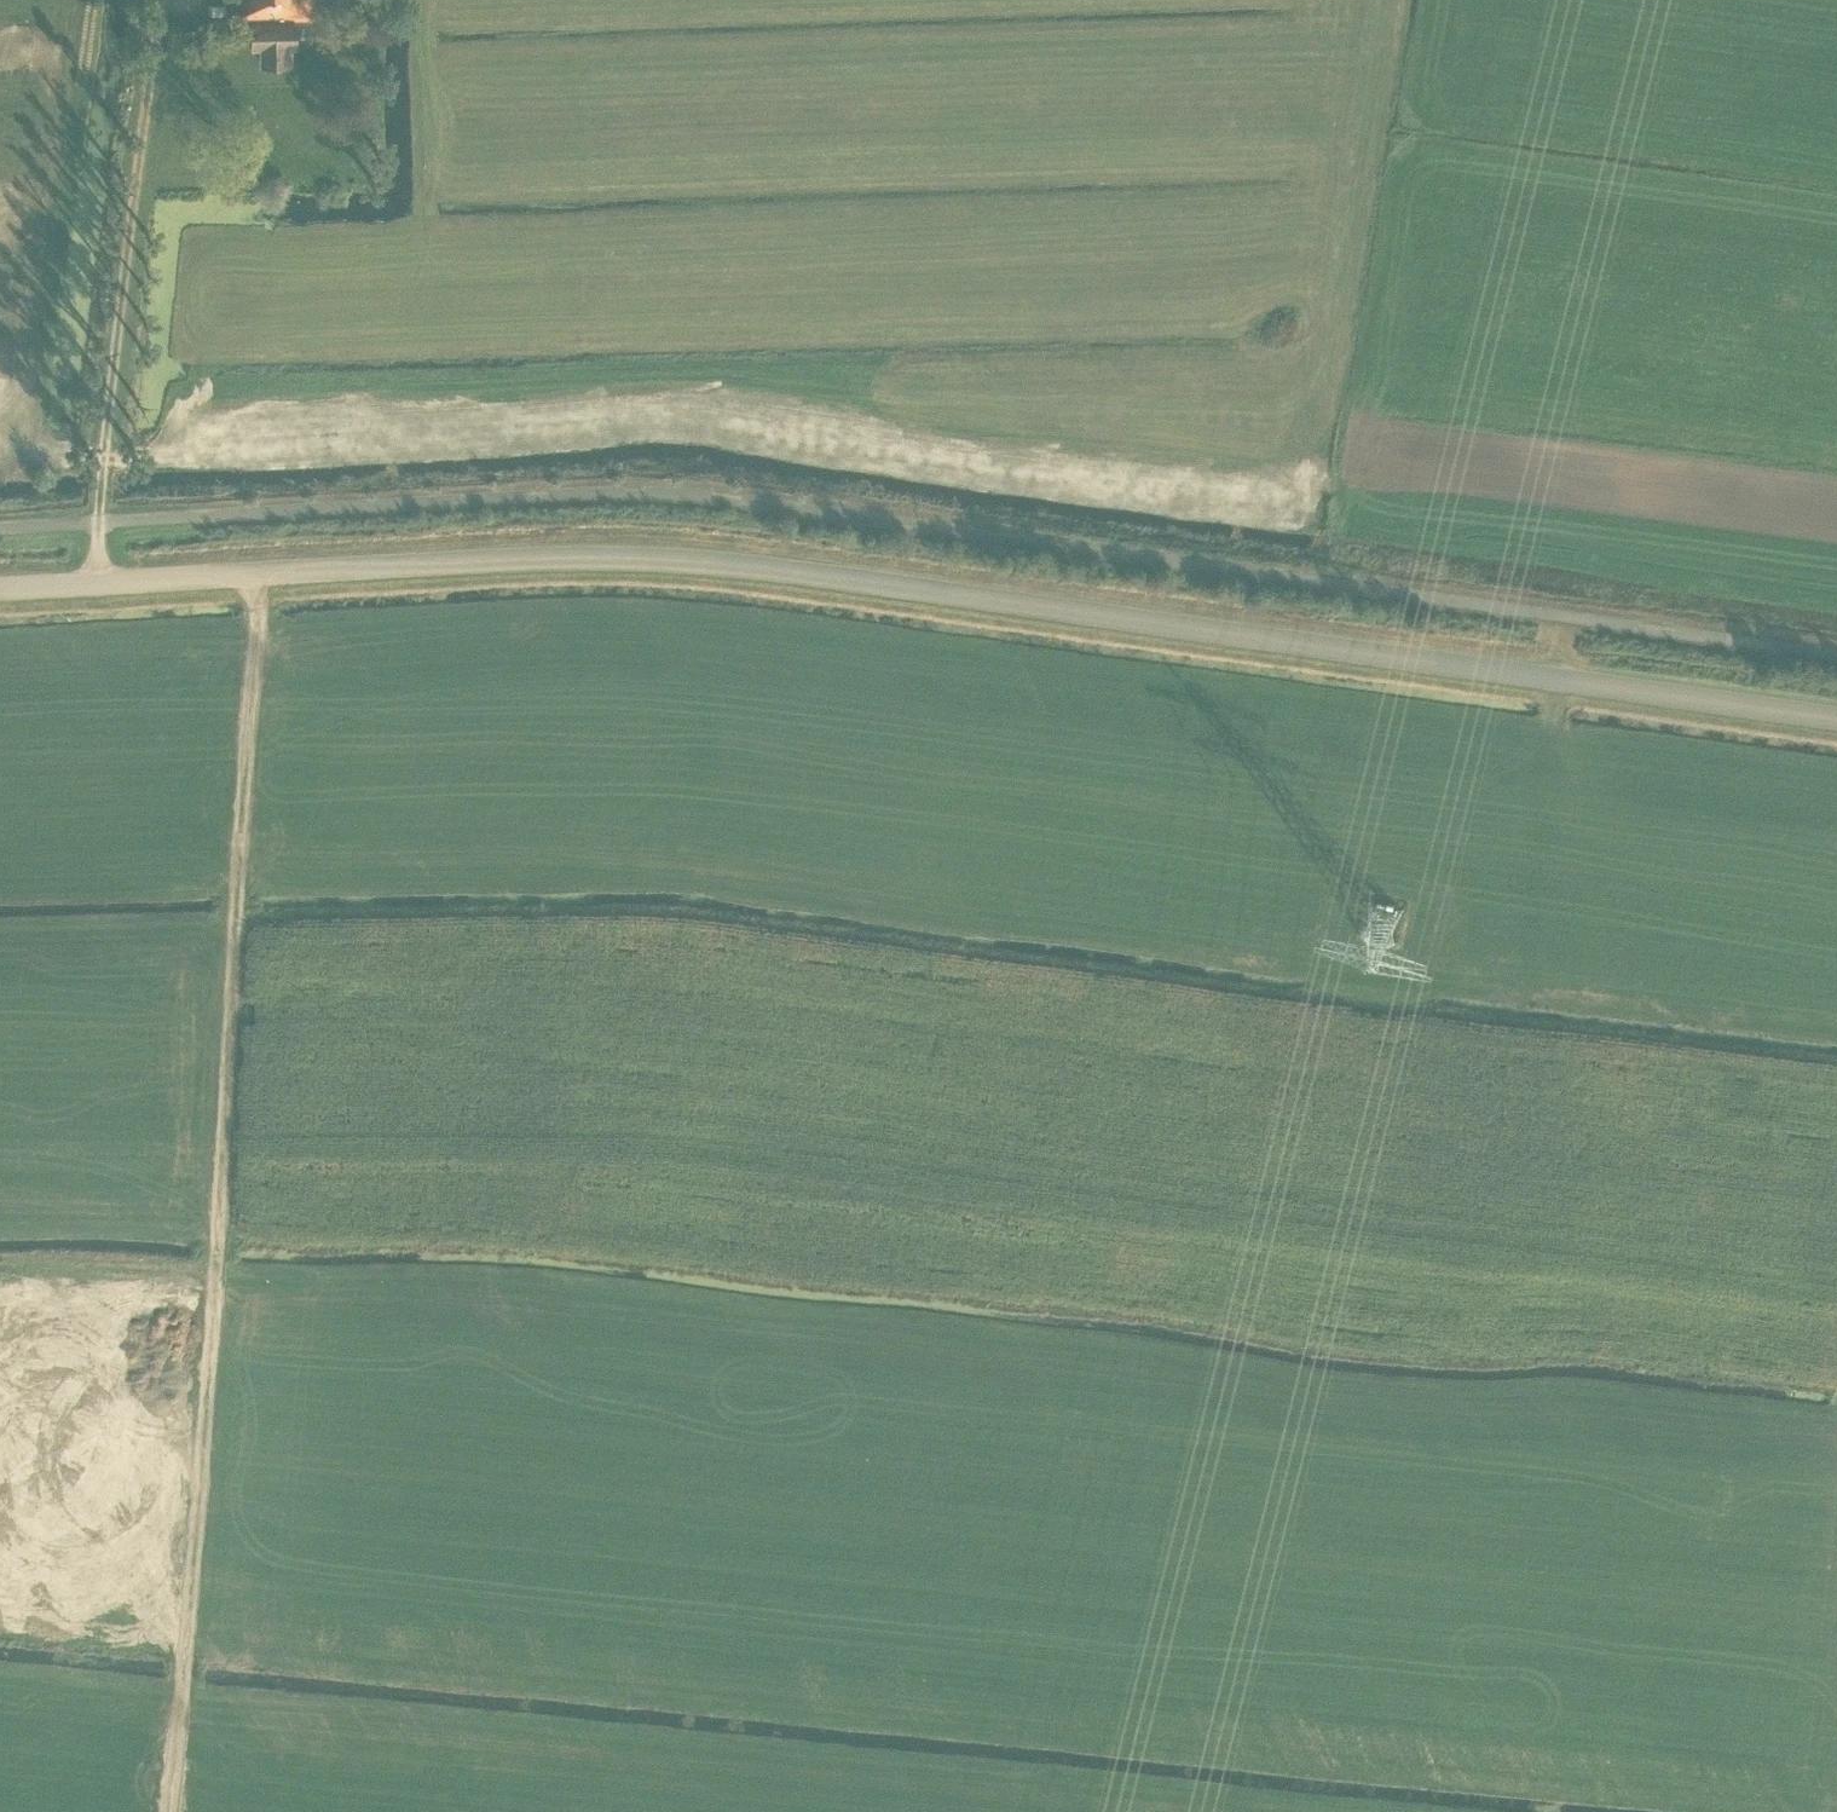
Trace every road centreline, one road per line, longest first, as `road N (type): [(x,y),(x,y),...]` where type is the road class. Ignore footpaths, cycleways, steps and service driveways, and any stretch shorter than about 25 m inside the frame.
road 1 (unclassified): [(0,588),(559,558),(683,560),(1836,719)]
road 2 (track): [(98,582),(96,521),(156,0)]

